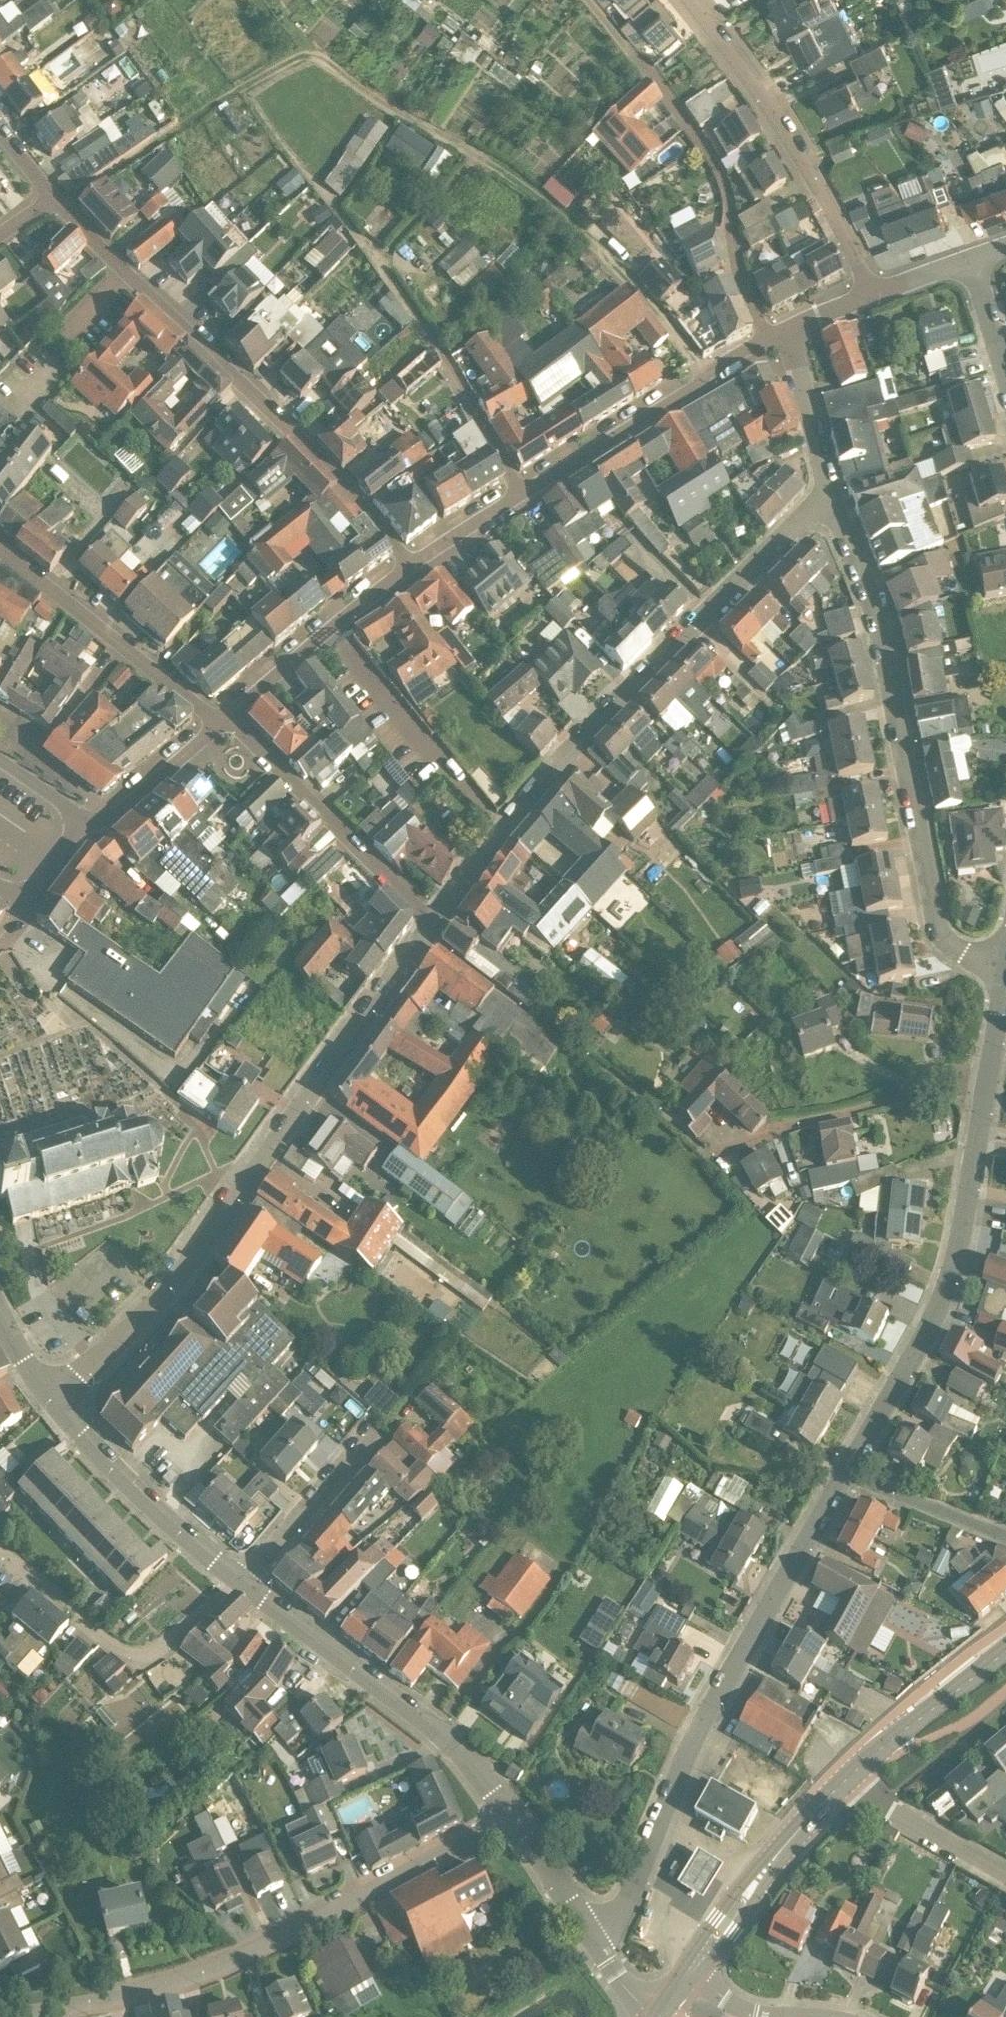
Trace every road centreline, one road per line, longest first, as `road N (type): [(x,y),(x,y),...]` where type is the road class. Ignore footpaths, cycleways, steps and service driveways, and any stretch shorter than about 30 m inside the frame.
road 1 (residential): [(54,1402),(194,1261),(427,924)]
road 2 (residential): [(695,372),(599,244),(489,157),(320,60),(301,57),(242,96)]
road 3 (residential): [(427,924),(571,738),(825,504)]
road 4 (residential): [(587,1932),(619,1916),(718,1690),(845,1475)]
road 5 (residential): [(1005,973),(975,971),(947,948),(865,604),(825,504)]
road 6 (residential): [(35,2016),(149,1995),(255,1955),(509,1824)]
road 7 (residential): [(411,562),(240,381),(46,200)]
road 8 (residential): [(845,1475),(940,1302),(961,1244),(1005,1014)]
road 9 (residential): [(518,491),(371,258),(242,96)]
road 10 (residential): [(577,0),(625,43),(667,105),(757,337)]
road 11 (residential): [(509,1824),(431,1724),(237,1577)]
road 12 (residential): [(869,294),(717,47),(679,0)]
road 13 (residential): [(0,1551),(101,1642),(140,1658),(159,1653),(237,1577)]
road 14 (residential): [(427,924),(211,723)]
road 15 (residential): [(211,723),(127,648),(0,555)]
road 16 (residential): [(211,723),(411,562)]
road 17 (residential): [(237,1577),(127,1482),(54,1402)]
road 18 (residential): [(518,491),(695,372)]
road 19 (tertiary): [(847,1782),(1005,1650)]
road 20 (residential): [(847,1782),(1005,1880)]
road 21 (residential): [(825,504),(824,472),(779,327)]
road 22 (residential): [(565,1037),(437,947),(427,924)]
road 23 (residential): [(237,1577),(350,1442)]
road 24 (residential): [(1005,1543),(845,1475)]
road 25 (residential): [(85,823),(115,816),(211,723)]
road 26 (tertiary): [(758,1883),(847,1782)]
road 27 (residential): [(587,1932),(509,1824)]
road 28 (residential): [(411,562),(518,491)]

